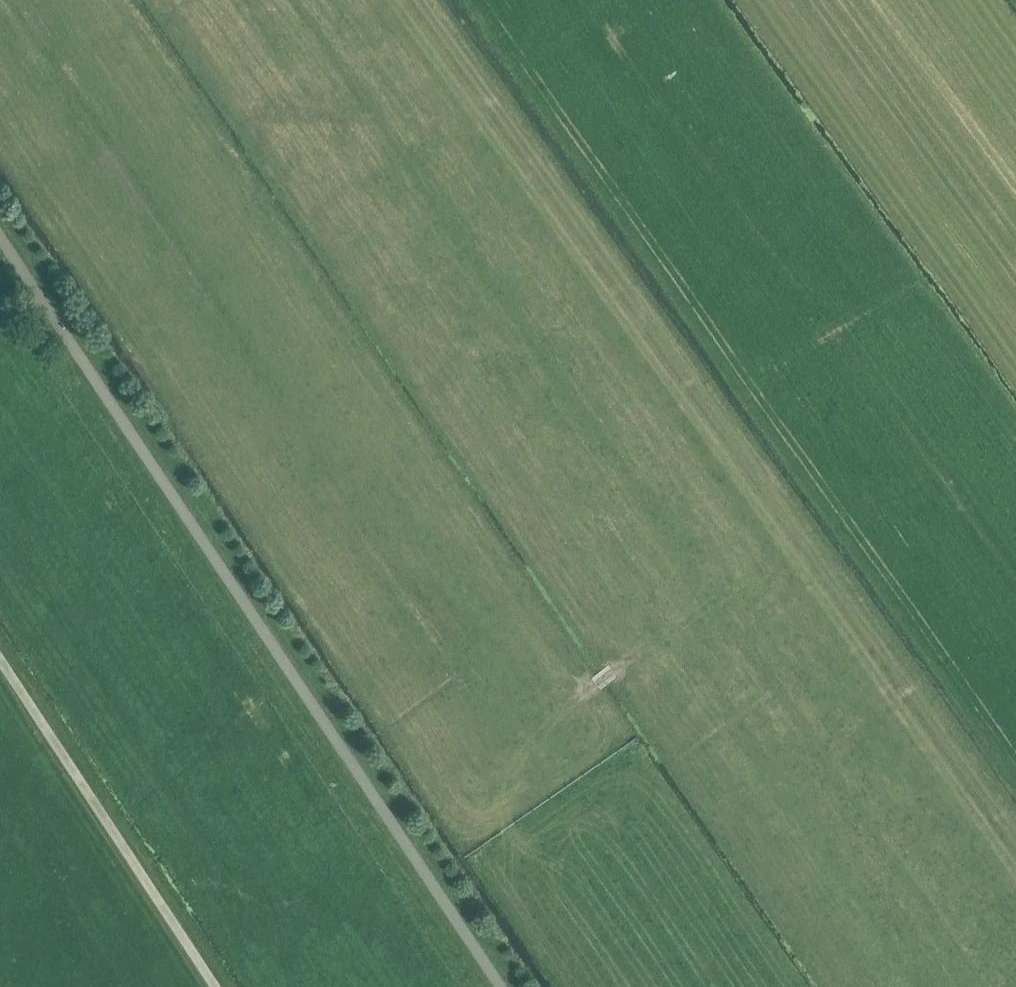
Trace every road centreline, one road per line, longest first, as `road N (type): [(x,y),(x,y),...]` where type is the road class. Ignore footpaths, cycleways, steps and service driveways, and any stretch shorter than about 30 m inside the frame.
road 1 (track): [(219,986),(0,654)]

